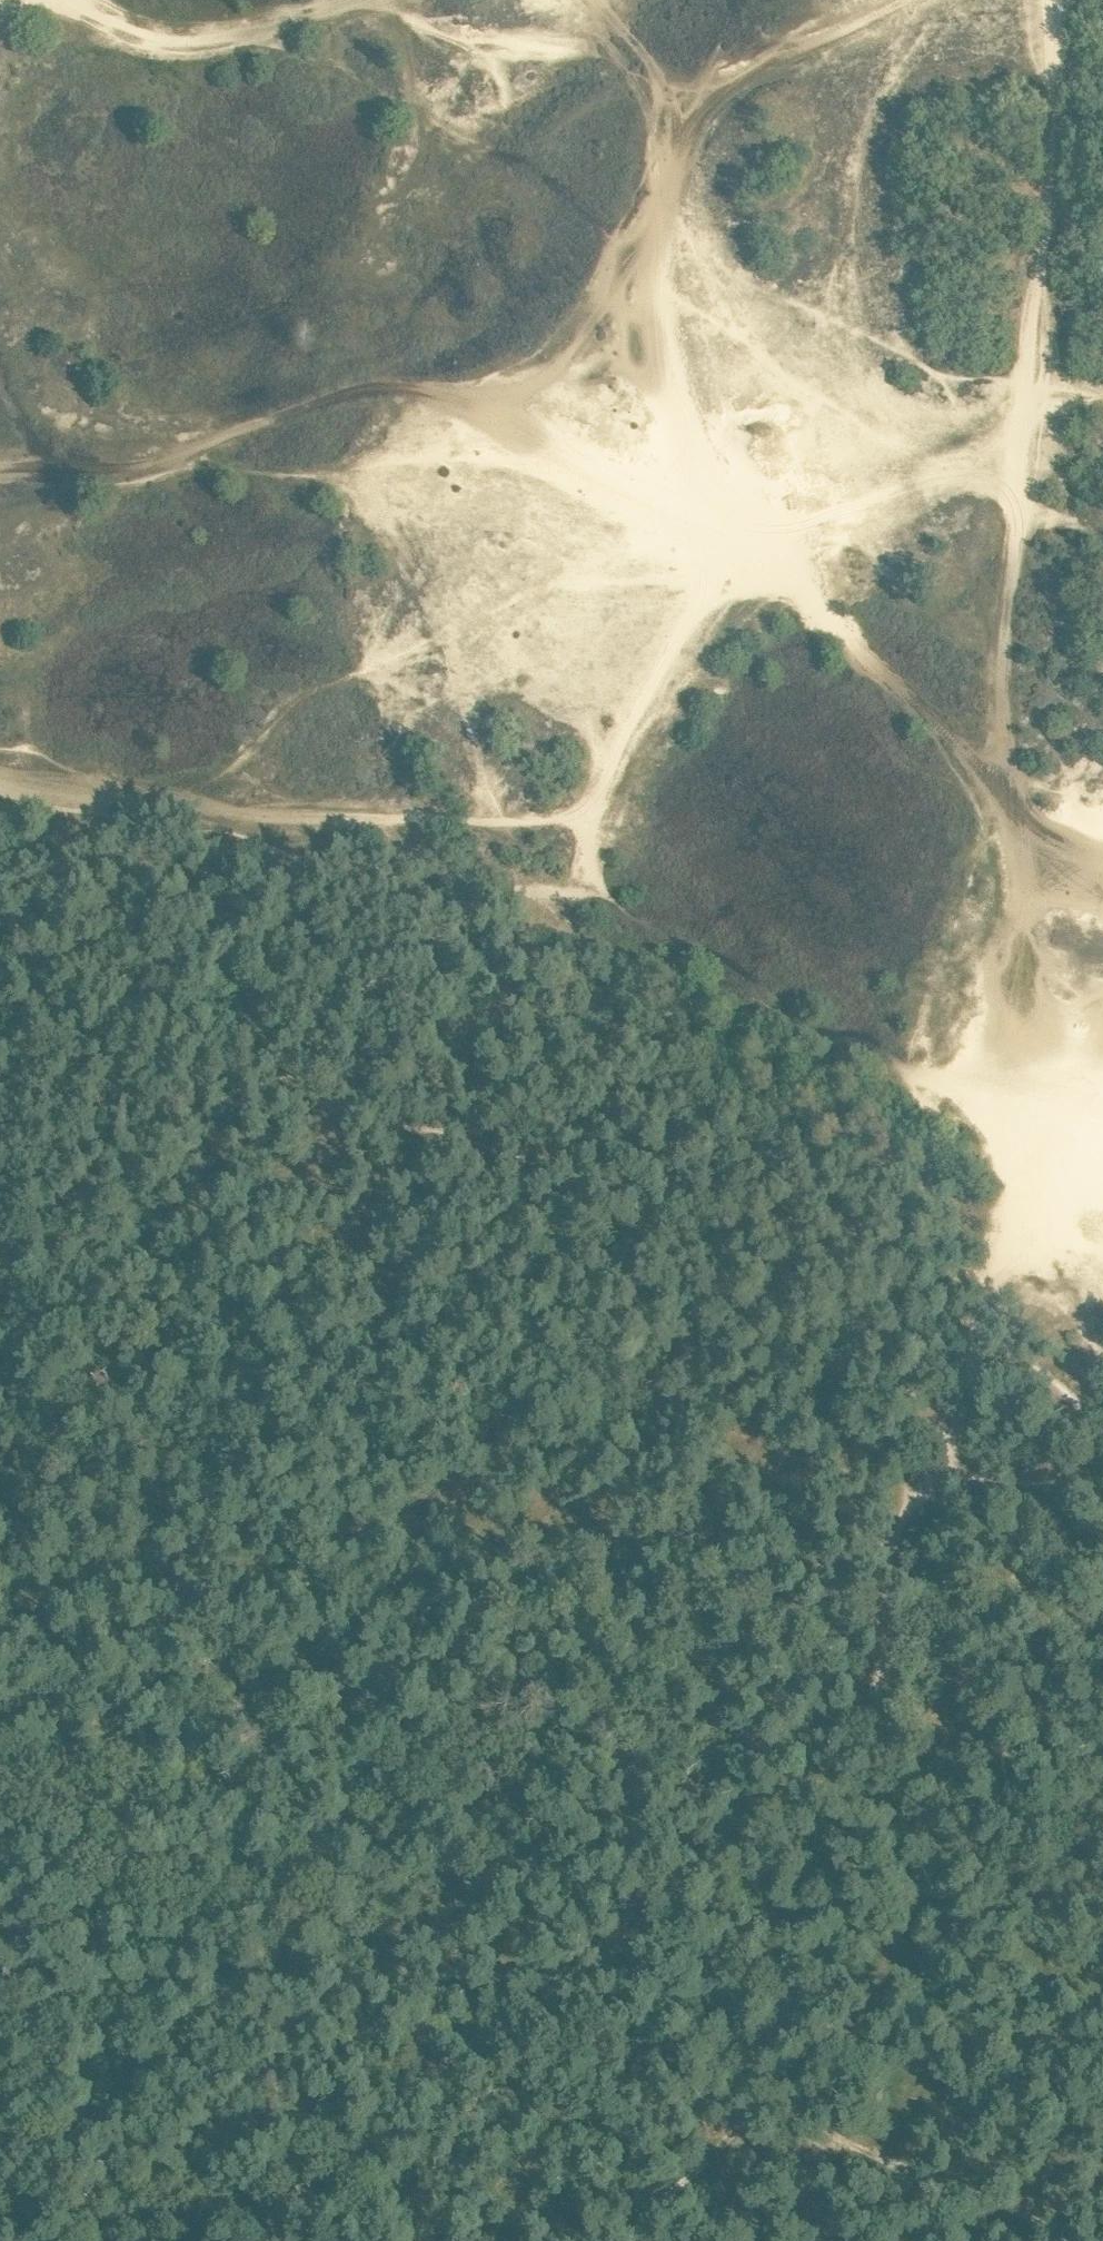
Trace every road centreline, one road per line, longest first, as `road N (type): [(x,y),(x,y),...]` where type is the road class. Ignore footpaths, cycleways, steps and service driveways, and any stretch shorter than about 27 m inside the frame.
road 1 (track): [(1059,0),(1060,69),(1001,659),(1000,788),(983,945),(981,1312)]

